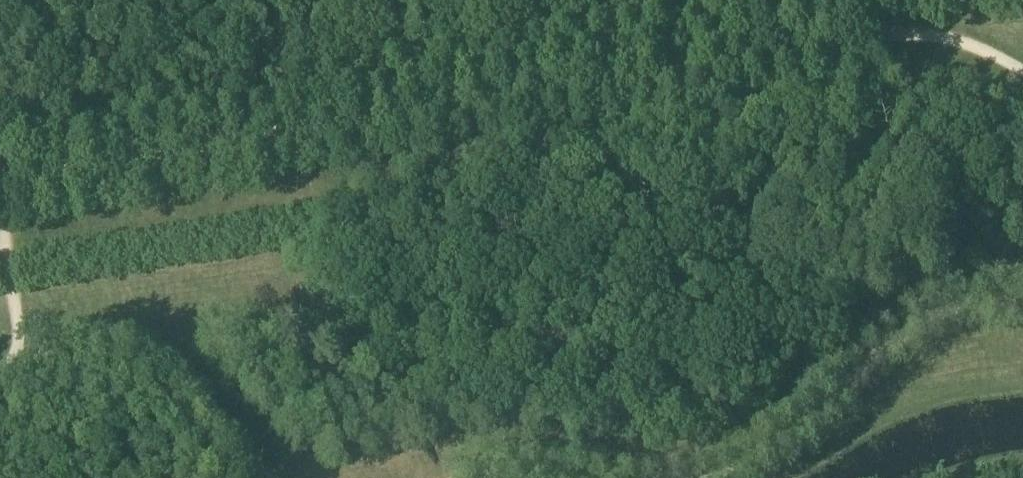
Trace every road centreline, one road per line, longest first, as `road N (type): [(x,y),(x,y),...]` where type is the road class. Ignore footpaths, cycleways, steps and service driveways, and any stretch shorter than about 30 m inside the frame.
road 1 (track): [(1022,65),(924,25),(0,175)]
road 2 (track): [(700,477),(736,472),(917,320),(952,307),(1022,305)]
road 3 (track): [(21,355),(65,347),(119,354),(178,379),(277,477)]
road 4 (track): [(0,208),(21,355)]
road 5 (track): [(462,477),(490,470),(584,477)]

